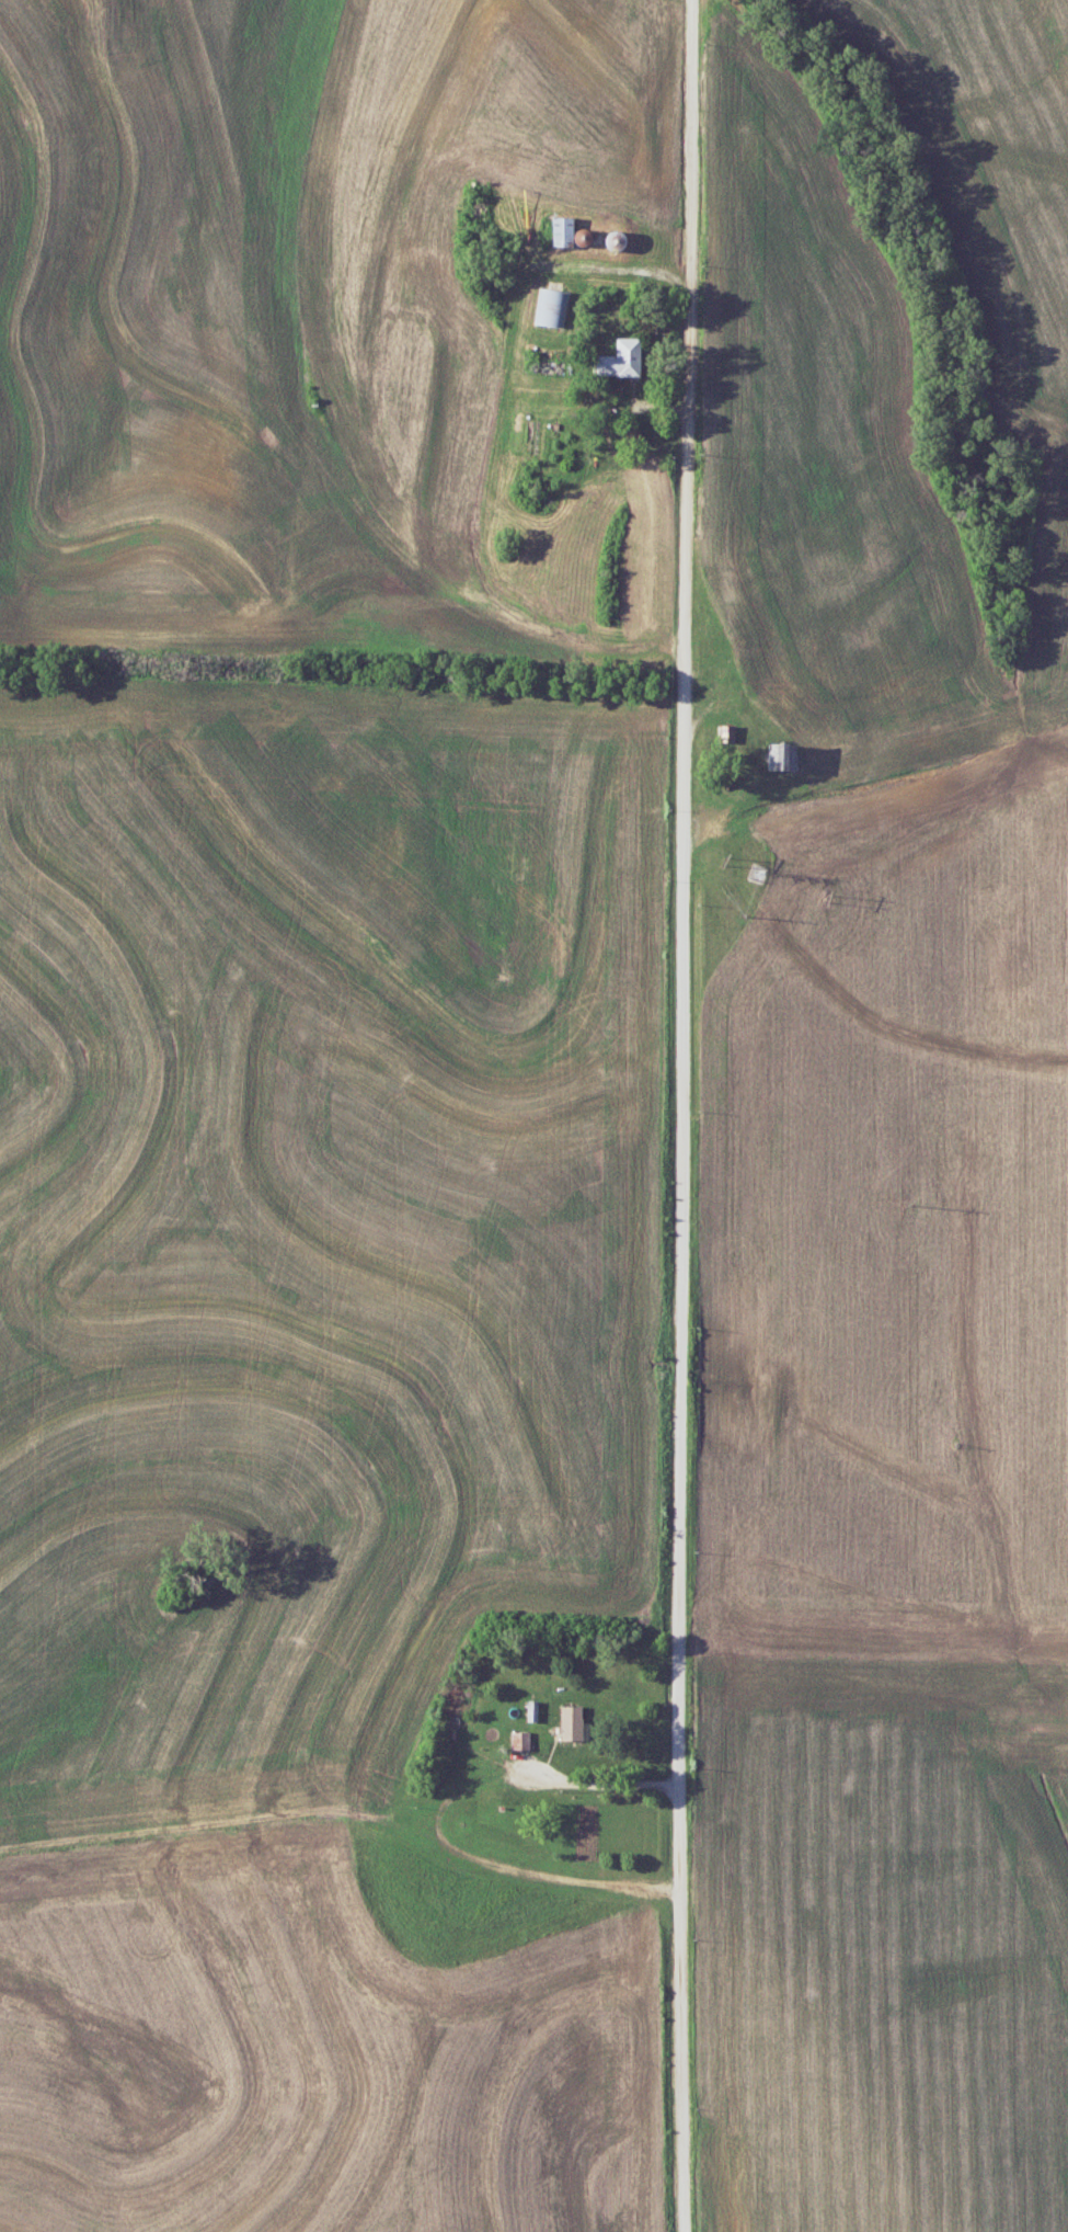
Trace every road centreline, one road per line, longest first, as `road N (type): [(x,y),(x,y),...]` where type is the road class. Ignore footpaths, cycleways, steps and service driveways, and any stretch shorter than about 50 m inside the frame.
road 1 (residential): [(687,2231),(678,1455),(695,0)]

